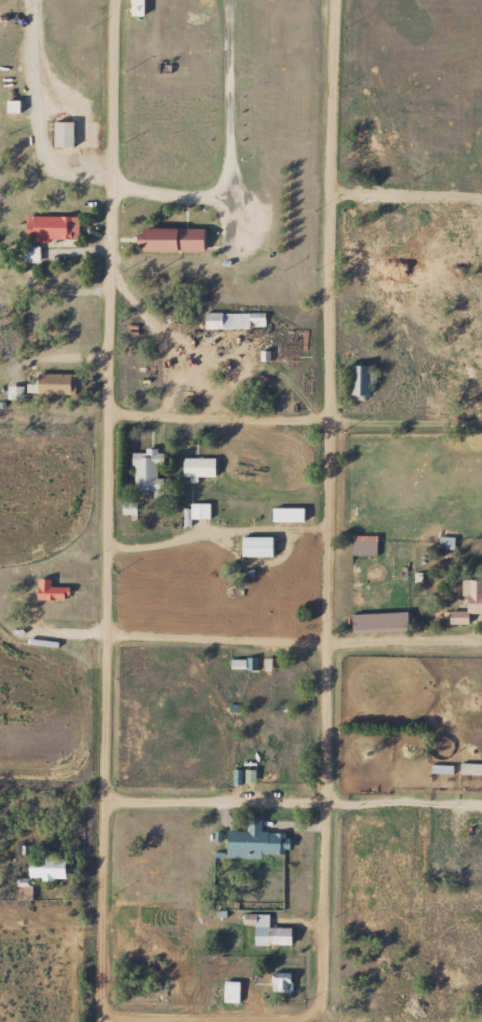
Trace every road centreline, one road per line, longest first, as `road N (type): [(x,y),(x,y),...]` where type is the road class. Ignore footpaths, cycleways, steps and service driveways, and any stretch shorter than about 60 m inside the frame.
road 1 (residential): [(101,1021),(110,0)]
road 2 (residential): [(325,1021),(333,0)]
road 3 (residential): [(481,1020),(101,1020)]
road 4 (residential): [(481,801),(101,801)]
road 5 (residential): [(481,644),(326,648),(104,637)]
road 6 (residential): [(481,423),(105,417)]
road 7 (residential): [(481,199),(327,198)]

